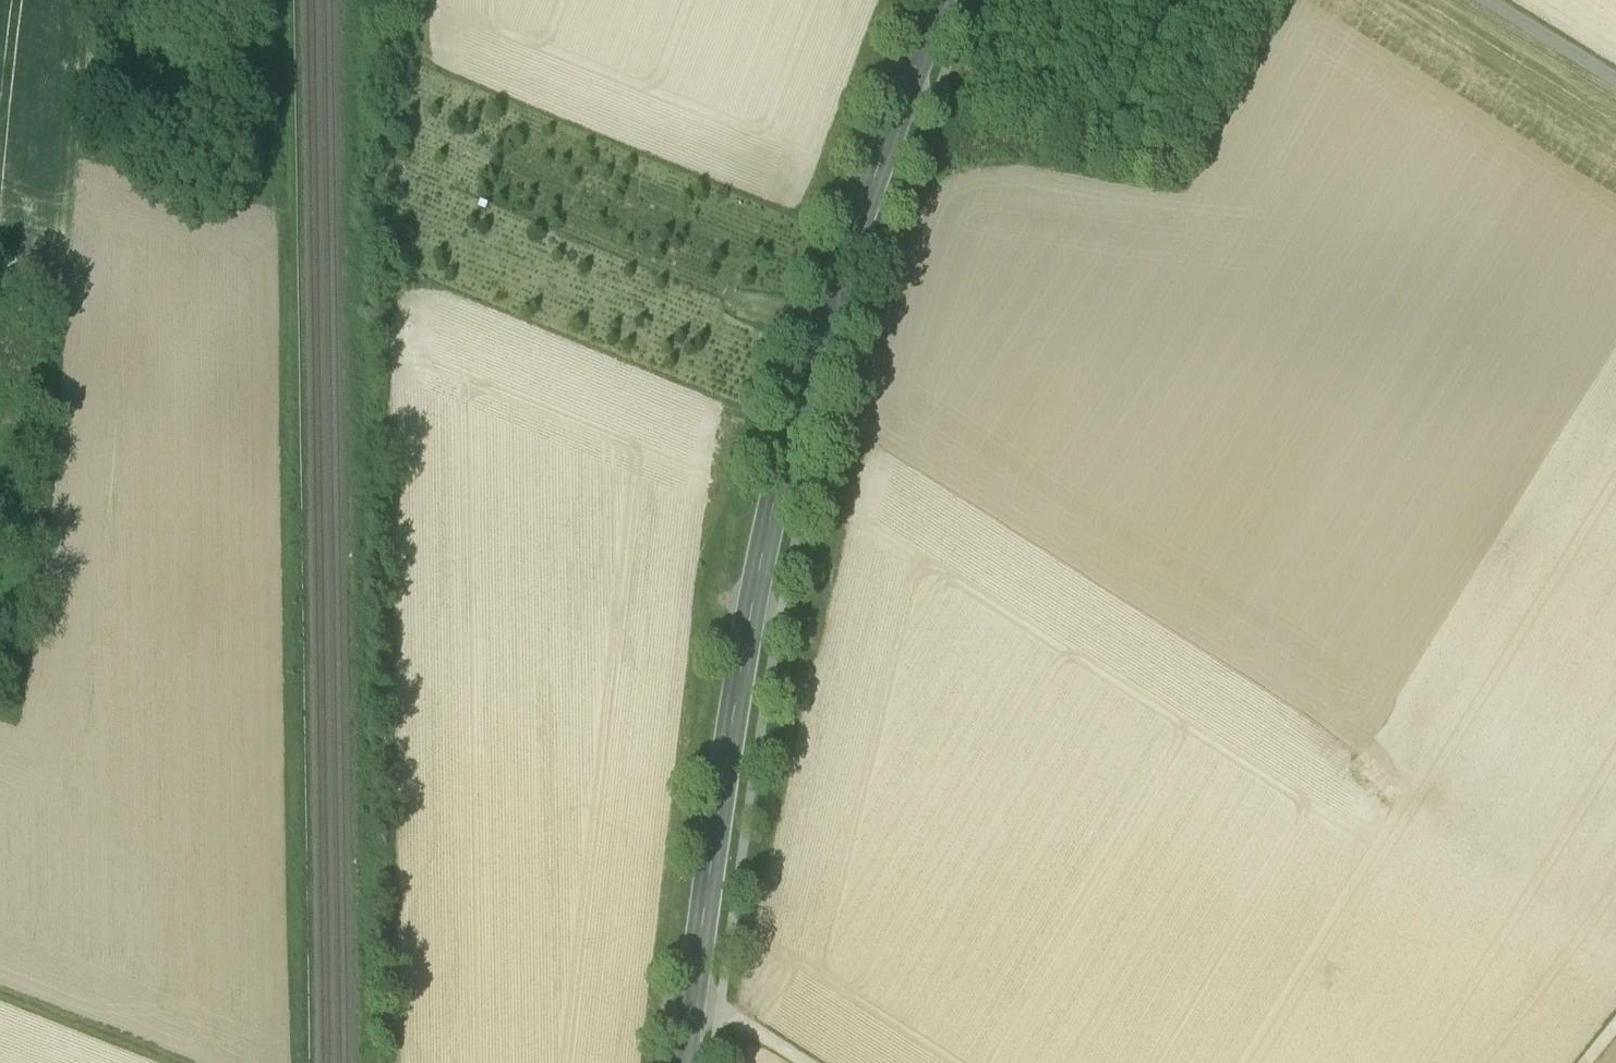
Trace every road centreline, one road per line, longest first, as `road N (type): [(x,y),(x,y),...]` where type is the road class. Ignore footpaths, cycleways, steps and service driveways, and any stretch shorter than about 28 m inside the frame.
road 1 (primary): [(684,1062),(751,614),(792,433),(942,0)]
road 2 (track): [(1615,81),(1485,0)]
road 3 (track): [(803,1062),(692,994)]

